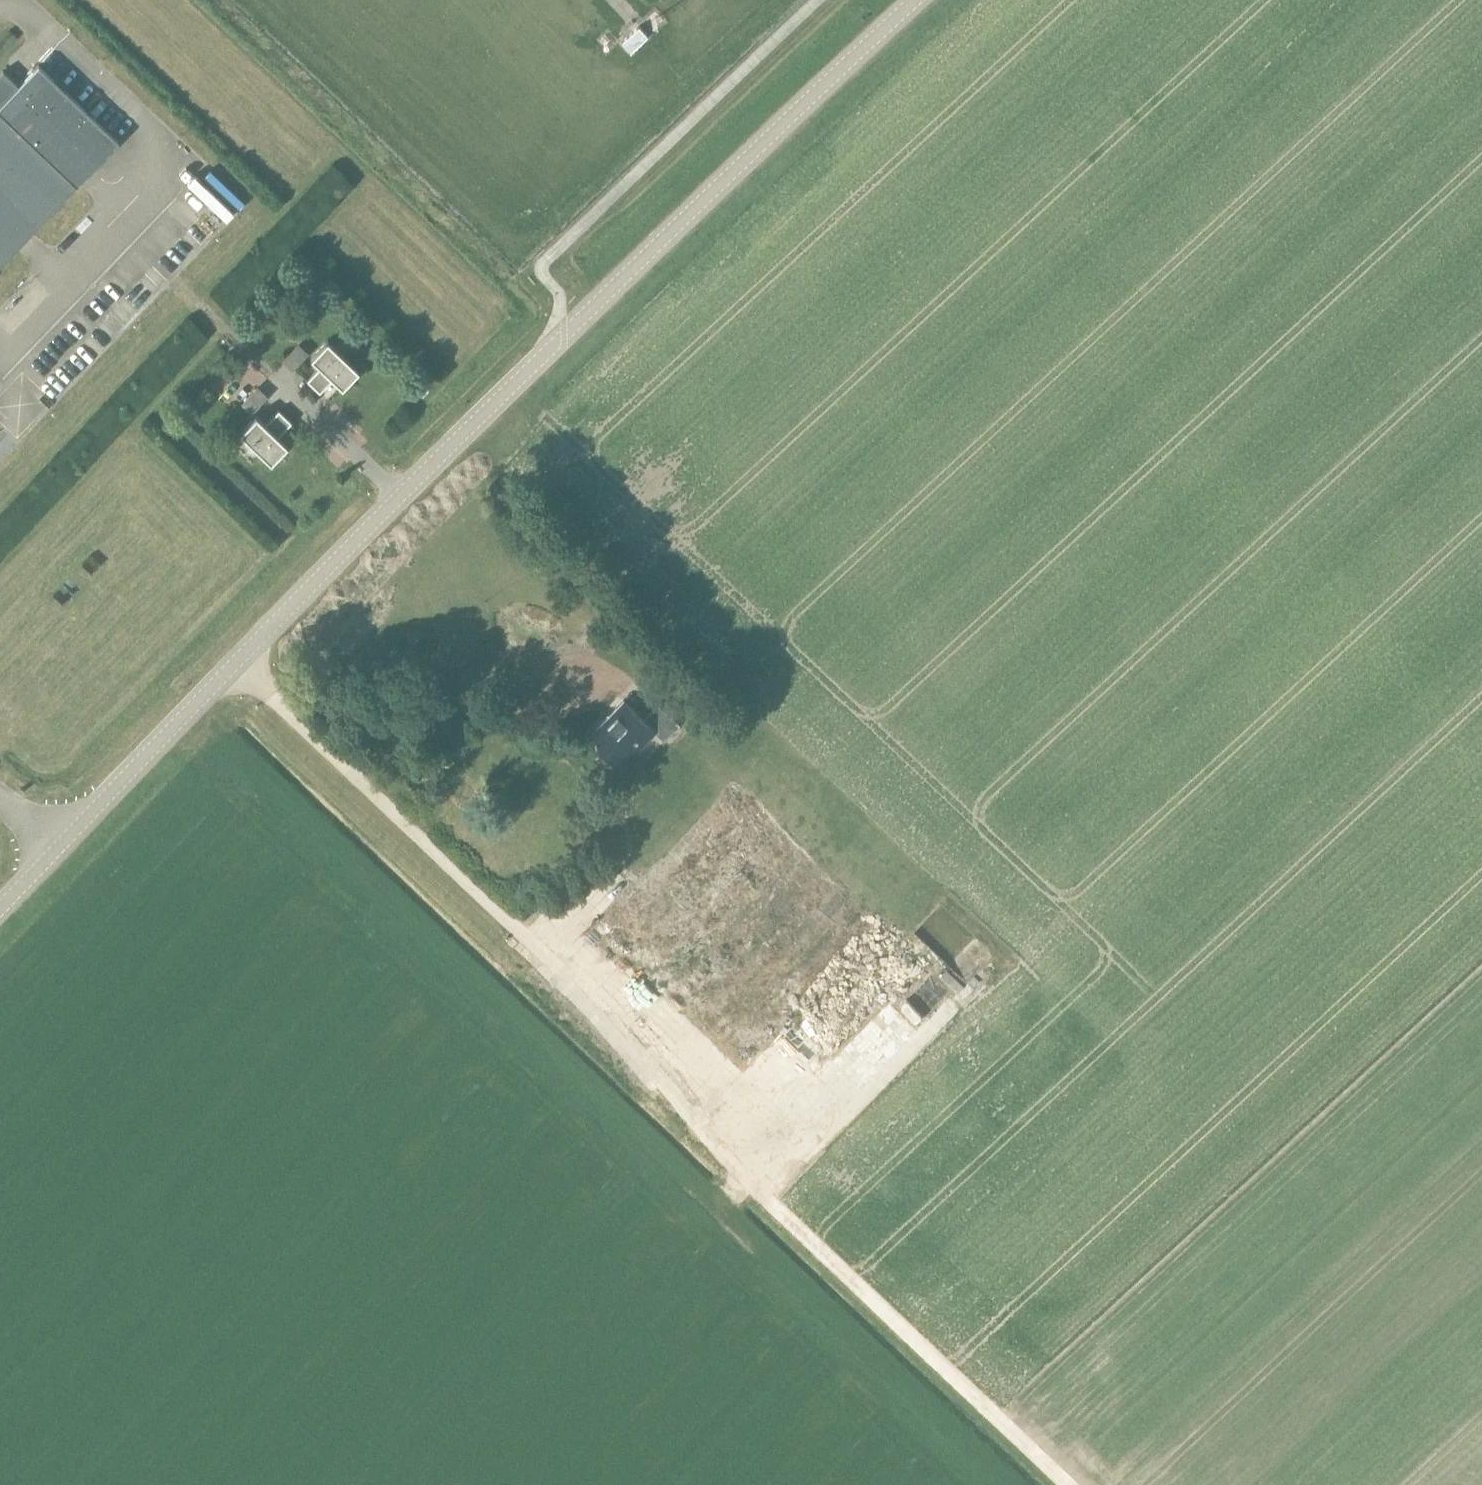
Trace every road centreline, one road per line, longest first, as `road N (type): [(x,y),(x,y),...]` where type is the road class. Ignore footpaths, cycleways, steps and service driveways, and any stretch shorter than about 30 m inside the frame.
road 1 (tertiary): [(61,845),(563,338),(920,0)]

